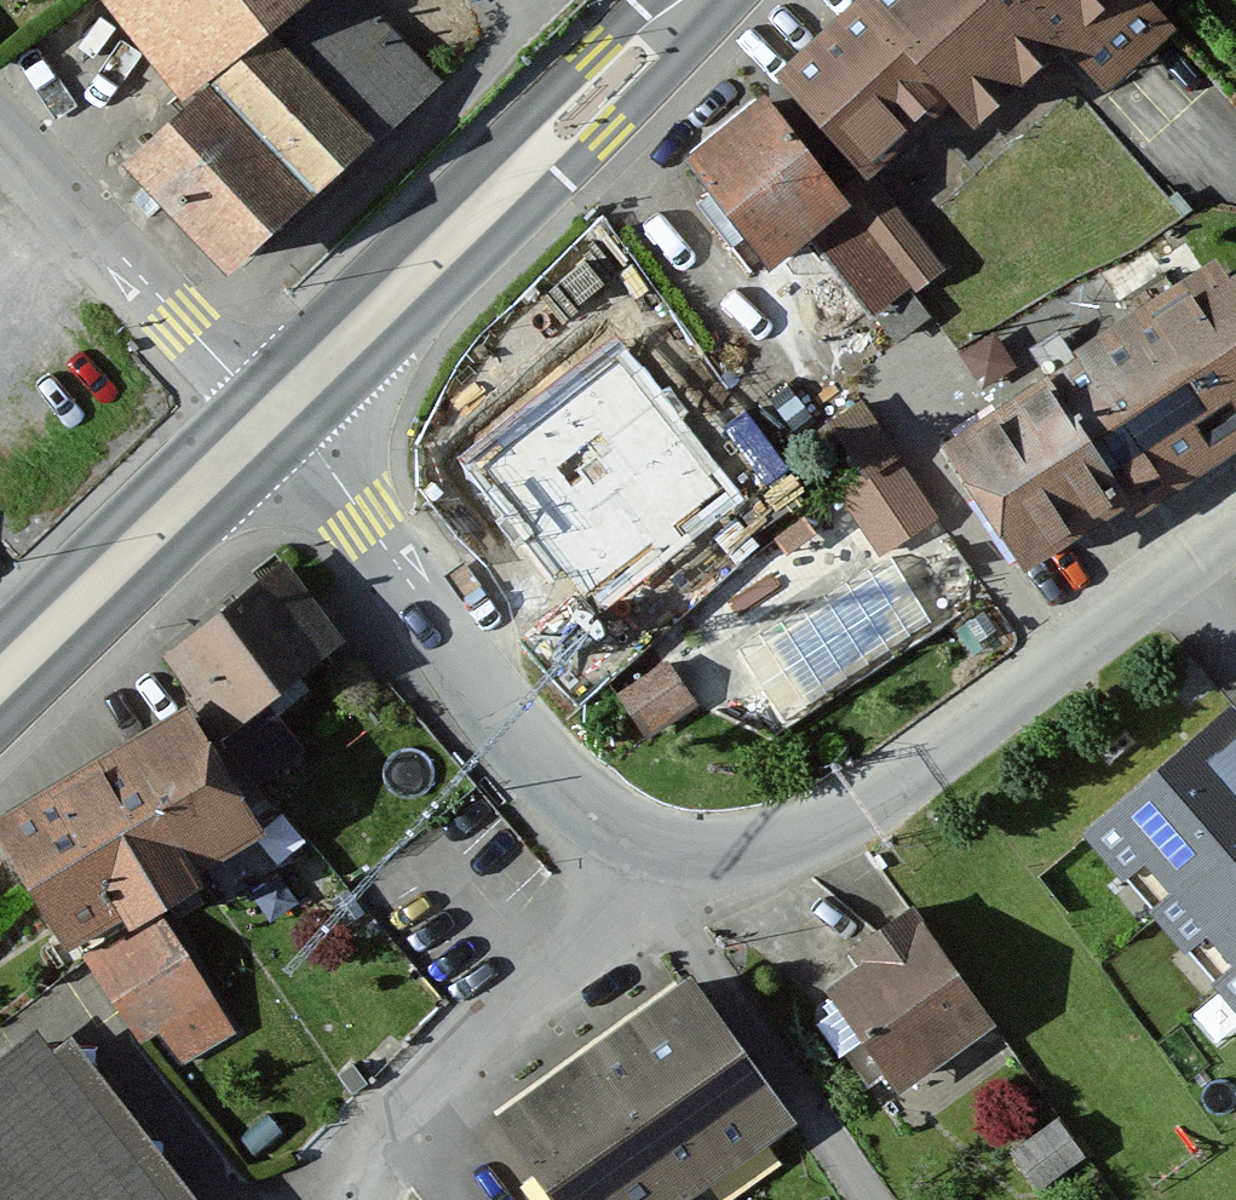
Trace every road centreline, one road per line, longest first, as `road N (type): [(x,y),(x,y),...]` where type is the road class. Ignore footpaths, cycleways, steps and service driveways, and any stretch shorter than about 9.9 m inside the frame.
road 1 (residential): [(643,853),(791,844),(1235,526)]
road 2 (primary): [(274,419),(700,0)]
road 3 (residential): [(274,419),(578,800),(643,853)]
road 4 (residential): [(360,1199),(393,1125),(643,853)]
road 5 (residential): [(643,853),(877,1199)]
road 6 (residential): [(274,419),(0,126)]
road 7 (primary): [(0,682),(274,419)]

